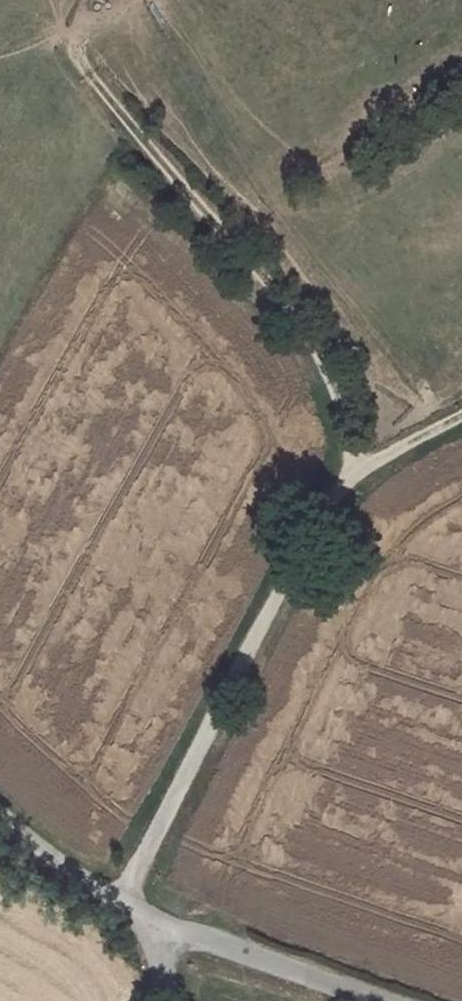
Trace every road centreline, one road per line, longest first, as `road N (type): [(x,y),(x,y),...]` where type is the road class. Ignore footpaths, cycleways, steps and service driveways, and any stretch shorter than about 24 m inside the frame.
road 1 (track): [(142,916),(134,879),(262,609),(345,476),(461,418)]
road 2 (track): [(345,476),(311,363),(262,282),(91,81)]
road 3 (unclassified): [(386,1000),(142,916)]
road 4 (unclassified): [(0,819),(142,916)]

